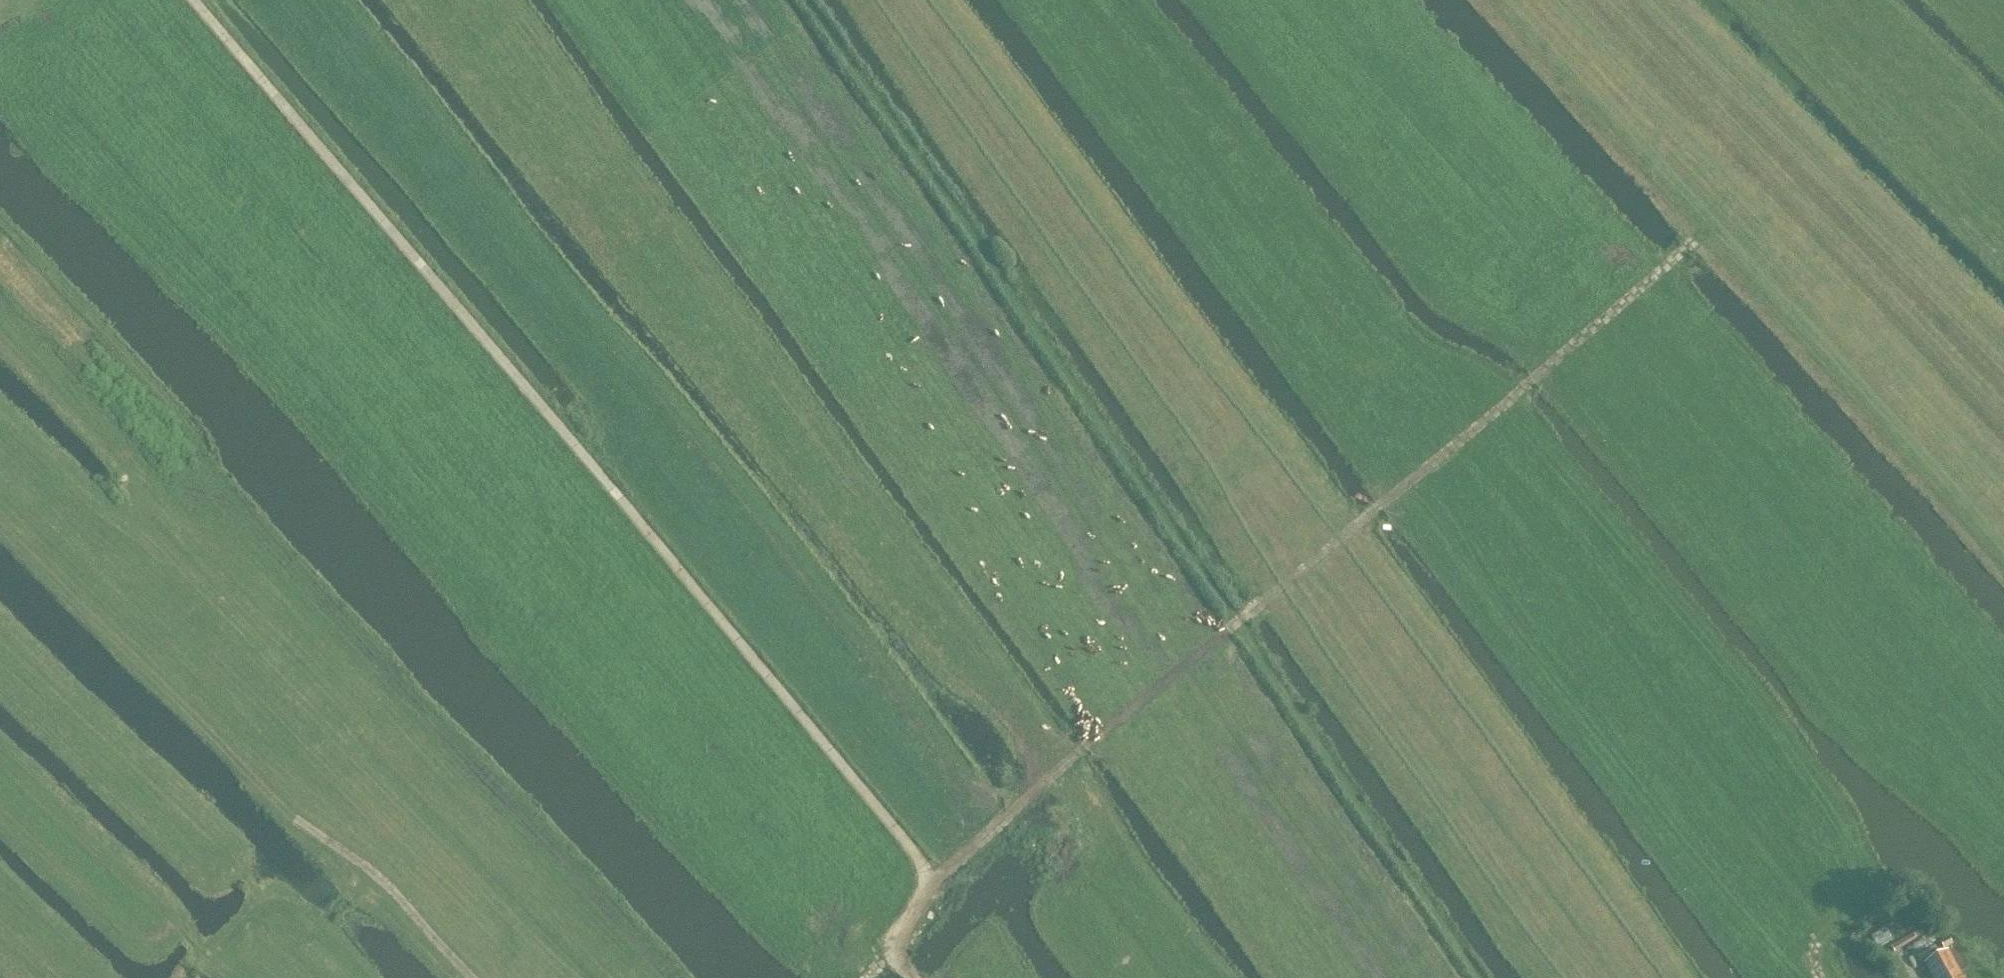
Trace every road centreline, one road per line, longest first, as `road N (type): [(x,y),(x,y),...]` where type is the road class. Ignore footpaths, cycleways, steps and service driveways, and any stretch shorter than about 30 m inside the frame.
road 1 (track): [(917,977),(896,947),(932,891),(929,872),(194,0)]
road 2 (track): [(1700,239),(1105,733),(932,891)]
road 3 (track): [(0,532),(299,820),(370,870),(478,977)]

